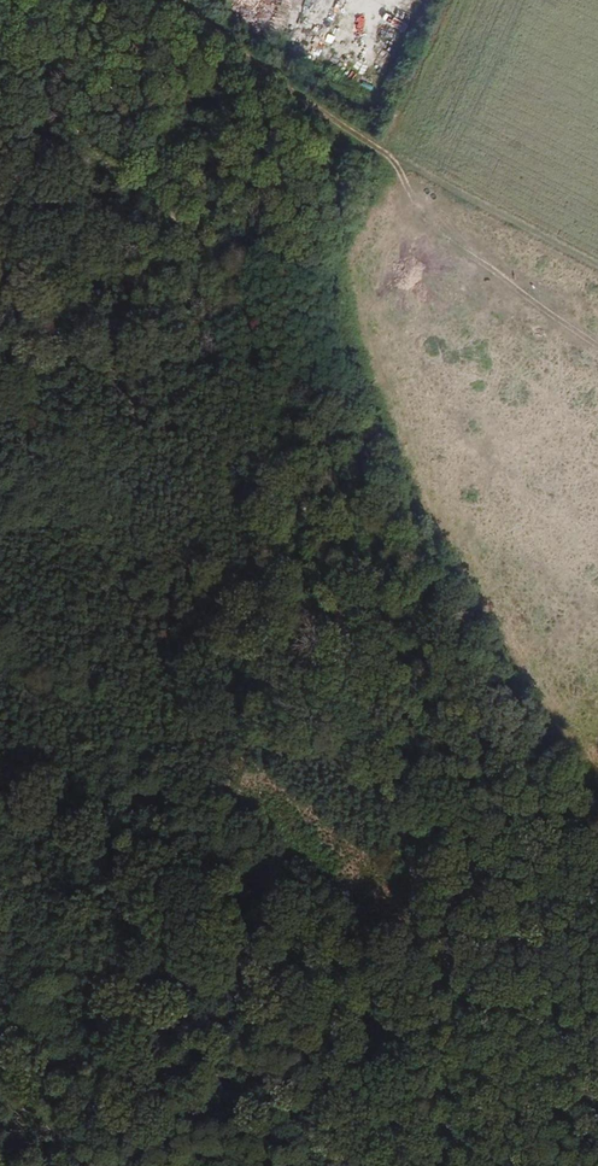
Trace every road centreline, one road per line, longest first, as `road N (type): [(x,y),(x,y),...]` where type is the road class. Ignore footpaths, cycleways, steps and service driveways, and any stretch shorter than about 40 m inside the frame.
road 1 (track): [(126,172),(215,249),(239,284),(427,911),(455,976),(597,1098)]
road 2 (track): [(239,40),(375,151),(597,269)]
road 3 (track): [(87,1165),(0,892)]
road 4 (track): [(0,44),(126,172)]

